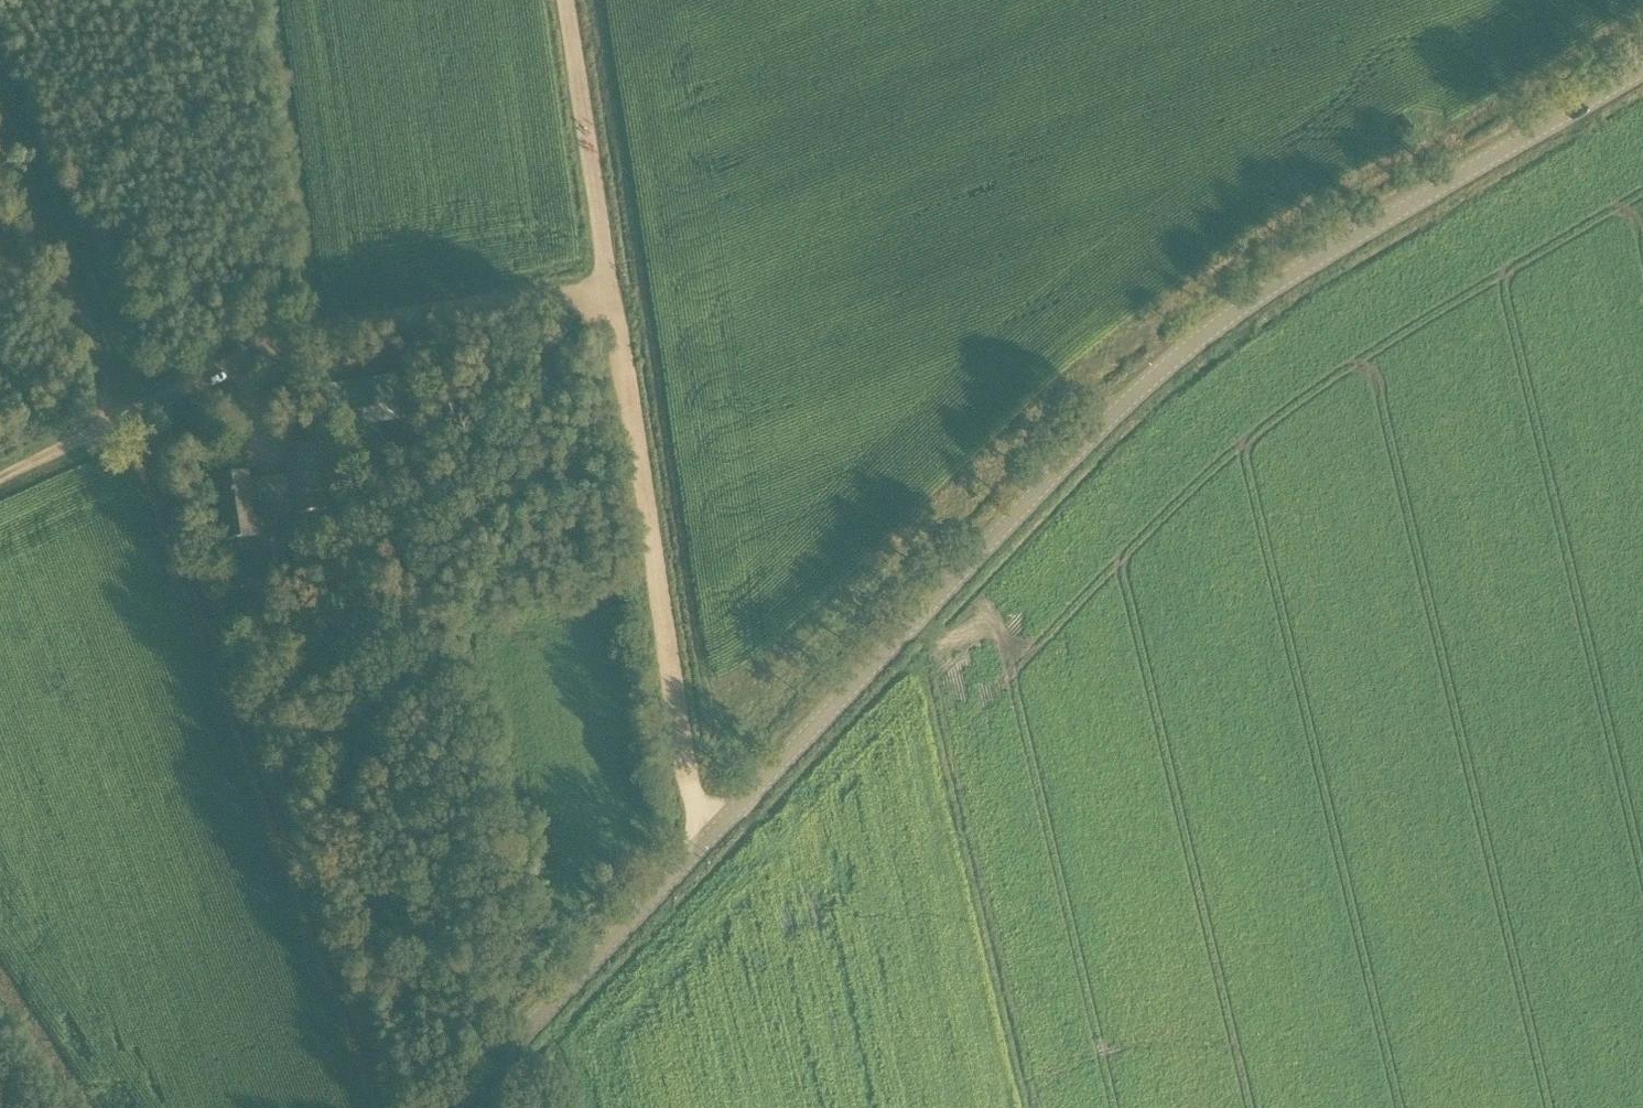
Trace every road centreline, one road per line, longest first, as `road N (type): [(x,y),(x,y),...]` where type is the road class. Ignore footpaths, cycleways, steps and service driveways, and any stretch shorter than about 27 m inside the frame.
road 1 (unclassified): [(452,1107),(996,542),(1220,330),(1466,178),(1642,81)]
road 2 (track): [(0,478),(316,331),(611,285)]
road 3 (track): [(700,848),(611,285)]
road 4 (track): [(611,285),(567,0)]
road 5 (track): [(114,423),(0,173)]

